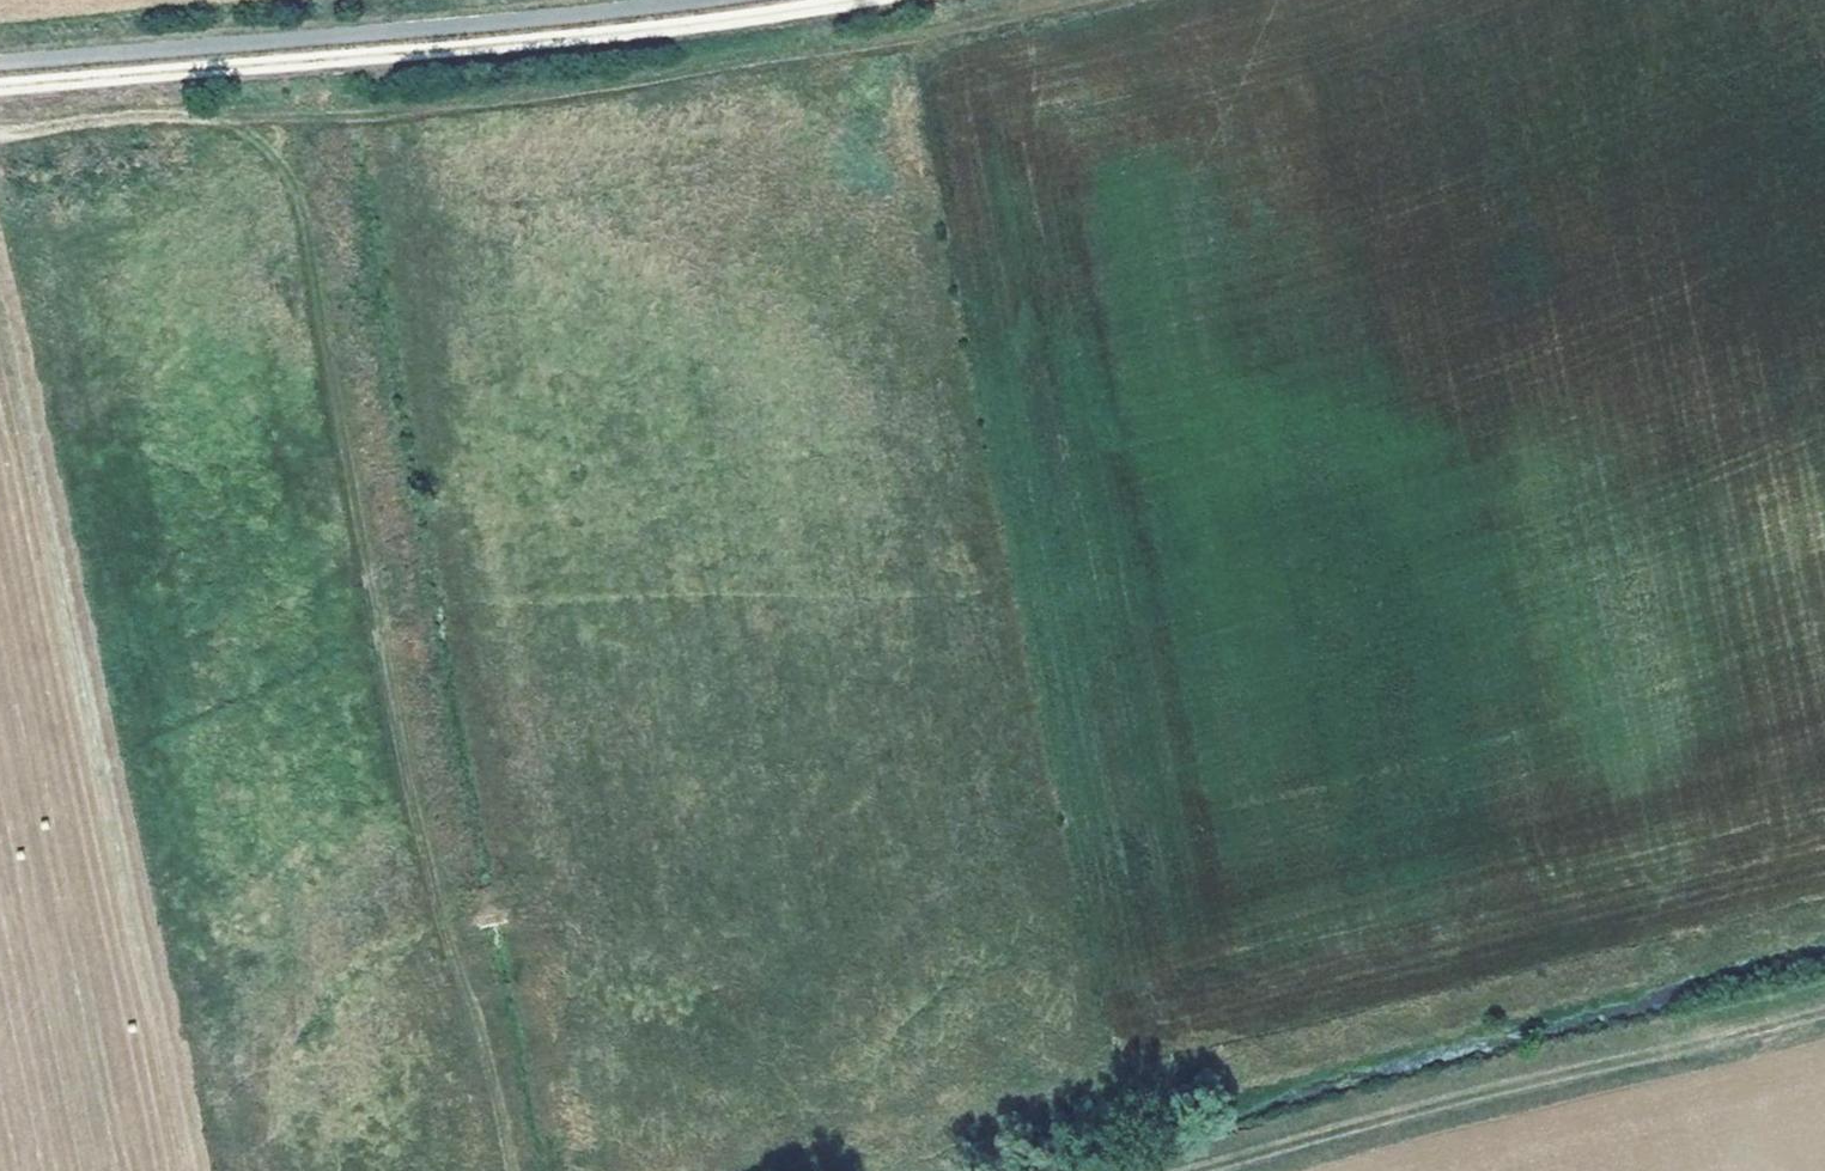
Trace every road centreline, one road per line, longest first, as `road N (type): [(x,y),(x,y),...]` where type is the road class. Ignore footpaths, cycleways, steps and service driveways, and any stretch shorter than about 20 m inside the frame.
road 1 (track): [(1268,1170),(1824,1026)]

